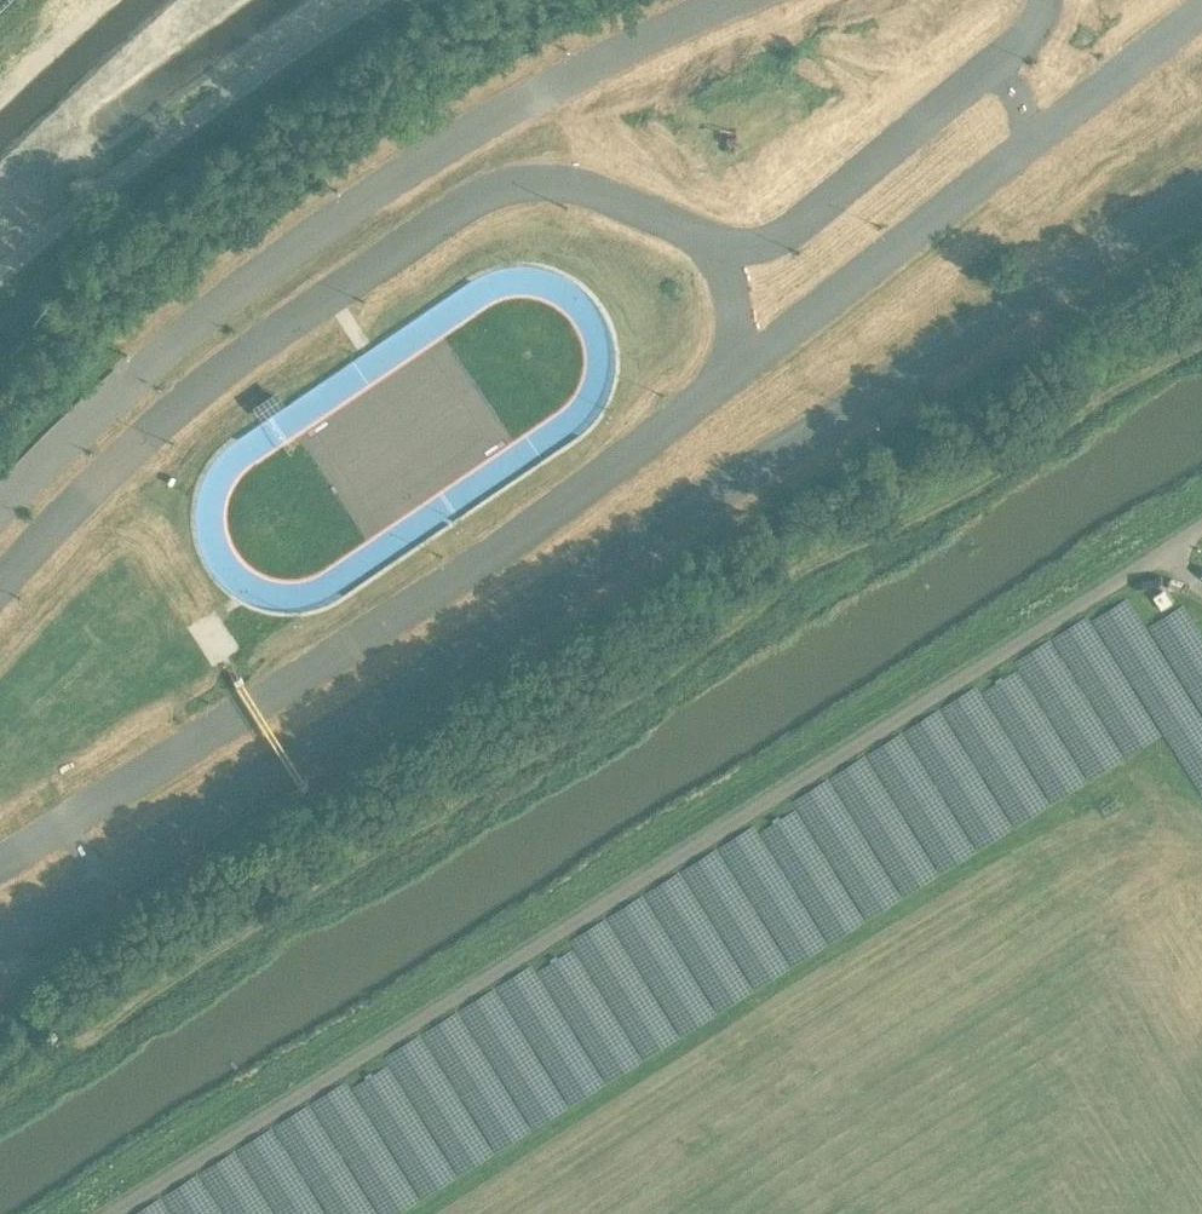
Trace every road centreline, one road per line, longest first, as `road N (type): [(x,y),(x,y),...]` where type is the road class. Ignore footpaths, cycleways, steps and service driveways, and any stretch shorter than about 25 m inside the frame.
road 1 (unclassified): [(0,275),(105,184),(373,0)]

